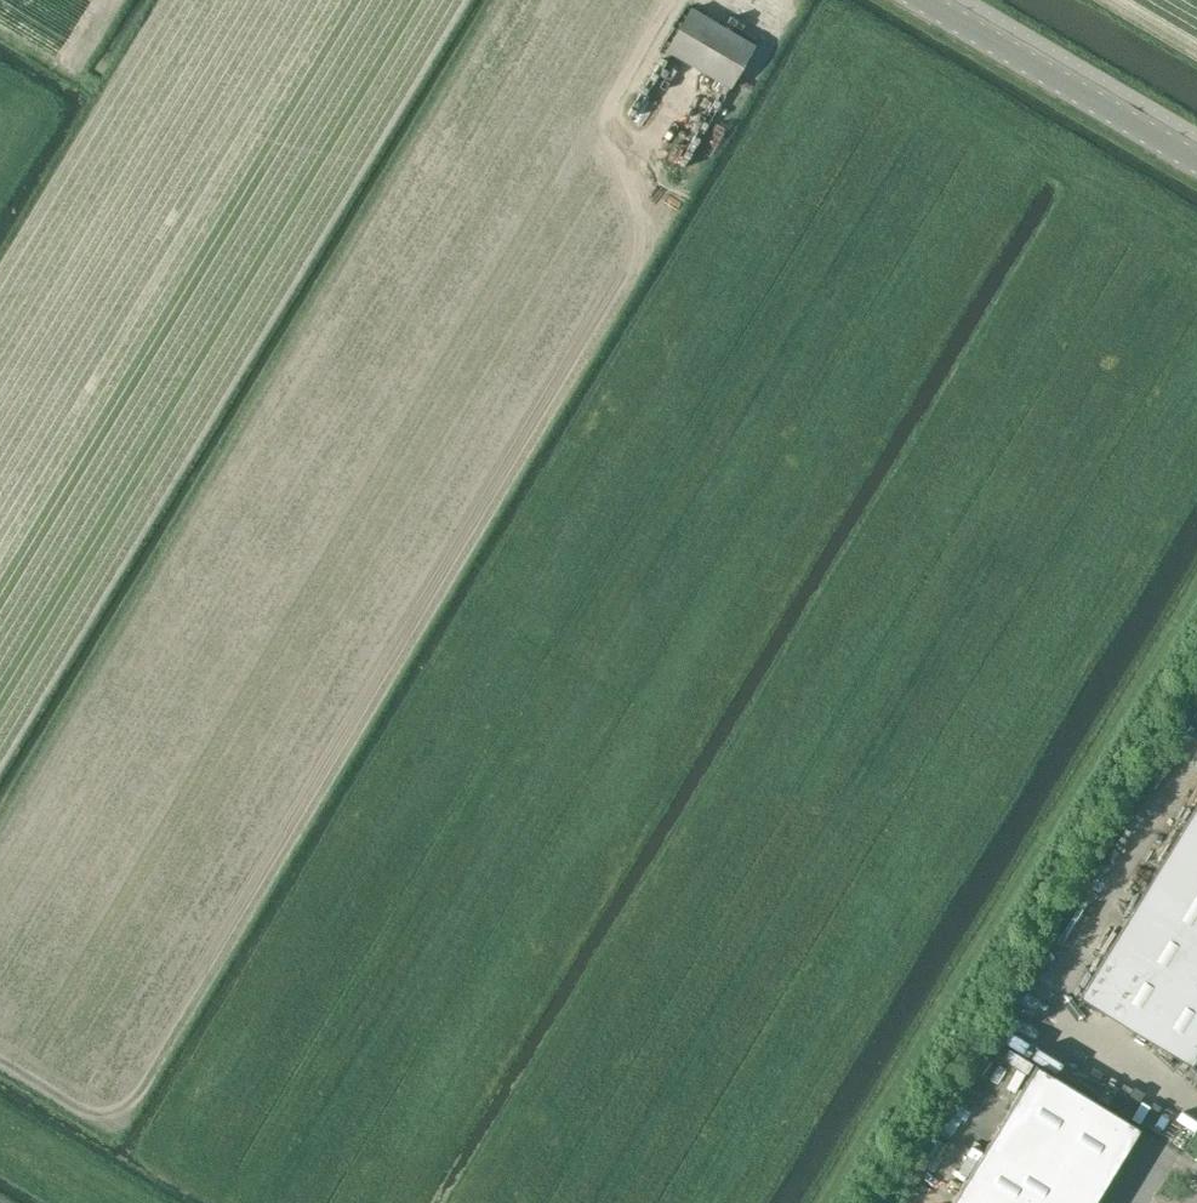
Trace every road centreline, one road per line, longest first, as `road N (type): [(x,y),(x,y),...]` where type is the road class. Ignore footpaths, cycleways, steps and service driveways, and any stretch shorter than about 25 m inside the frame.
road 1 (unclassified): [(1196,163),(920,0)]

